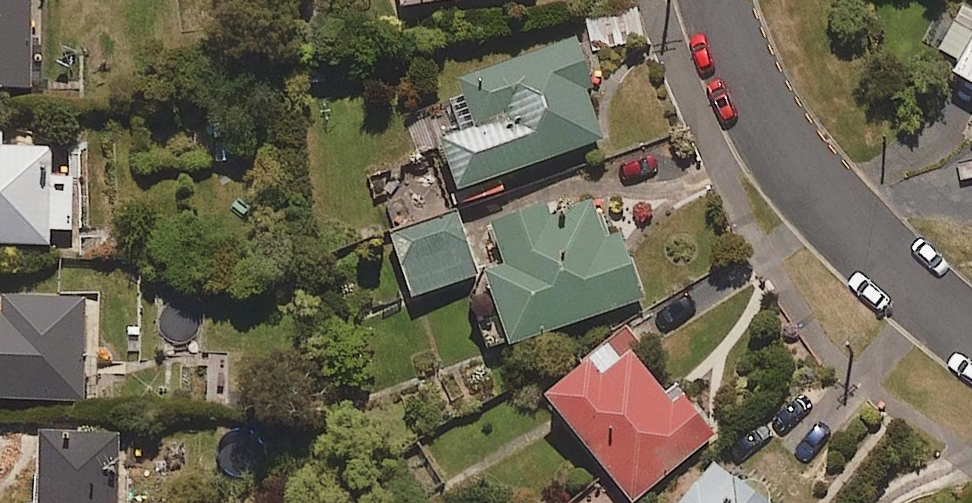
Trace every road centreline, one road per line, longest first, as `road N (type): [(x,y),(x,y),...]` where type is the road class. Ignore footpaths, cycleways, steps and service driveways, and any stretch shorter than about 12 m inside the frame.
road 1 (residential): [(971,333),(828,202),(746,94),(718,0)]

